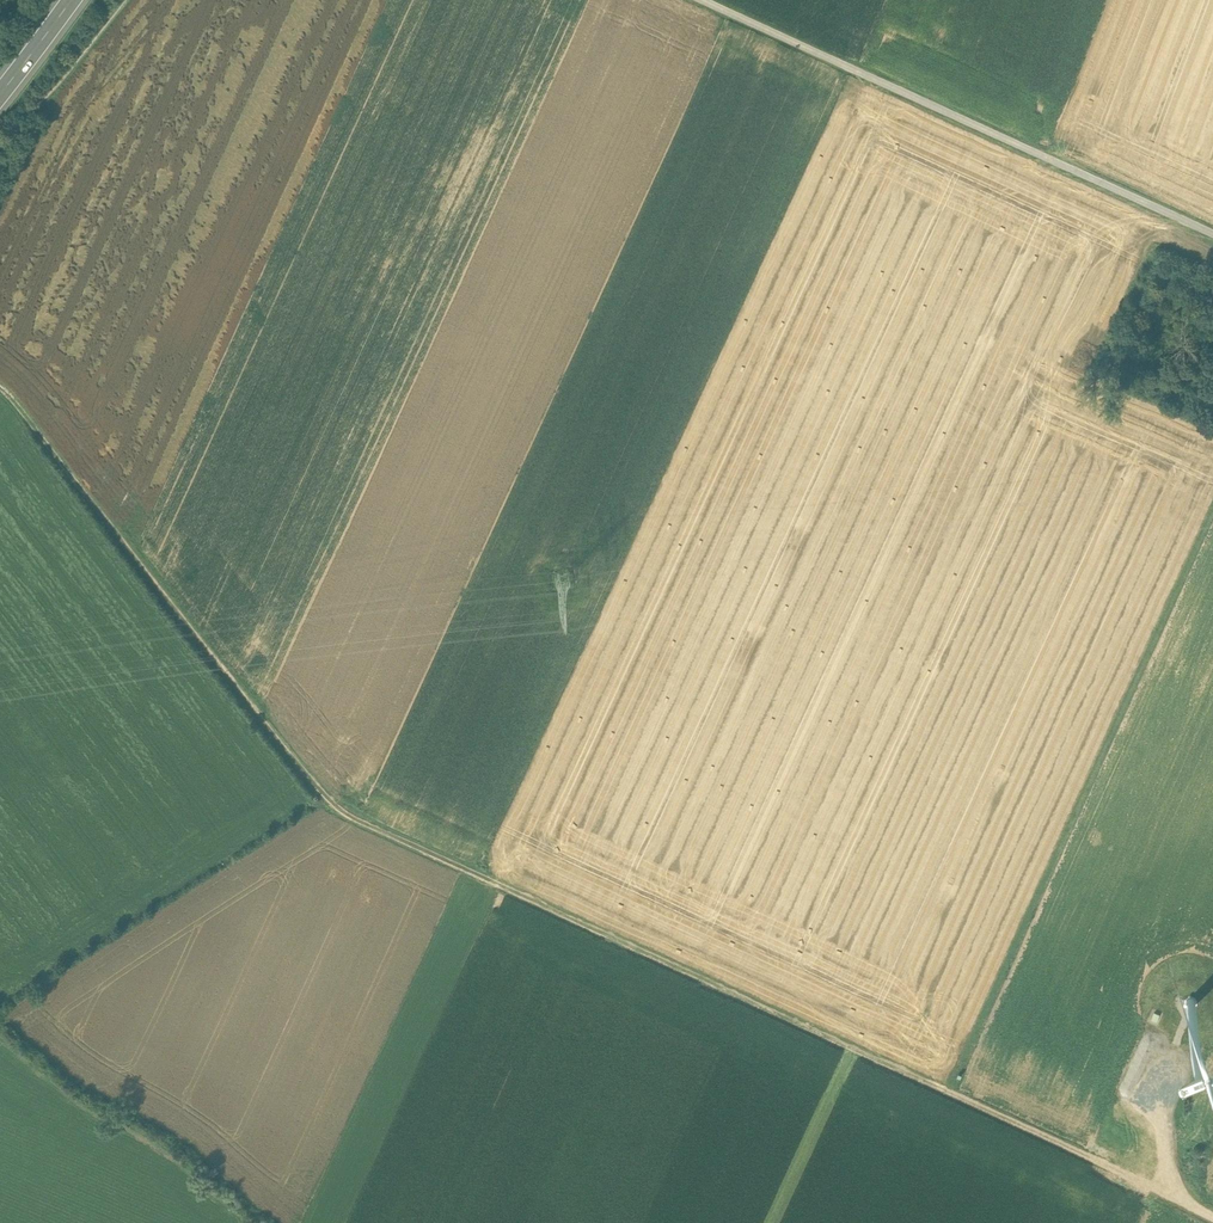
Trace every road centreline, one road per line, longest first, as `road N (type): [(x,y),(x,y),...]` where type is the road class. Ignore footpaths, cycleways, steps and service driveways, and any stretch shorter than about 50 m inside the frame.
road 1 (track): [(0,387),(332,808),(1212,1213)]
road 2 (unclassified): [(1212,232),(708,0)]
road 3 (track): [(0,150),(120,0)]

